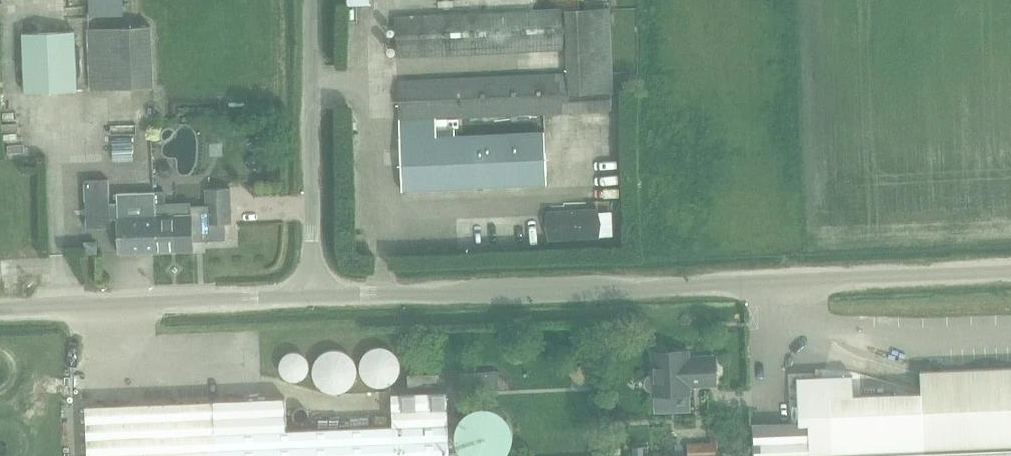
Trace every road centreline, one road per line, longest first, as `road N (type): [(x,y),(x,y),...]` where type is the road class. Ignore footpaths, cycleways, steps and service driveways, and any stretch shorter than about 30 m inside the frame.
road 1 (unclassified): [(313,295),(1010,272)]
road 2 (unclassified): [(0,307),(313,295)]
road 3 (unclassified): [(313,295),(309,0)]

